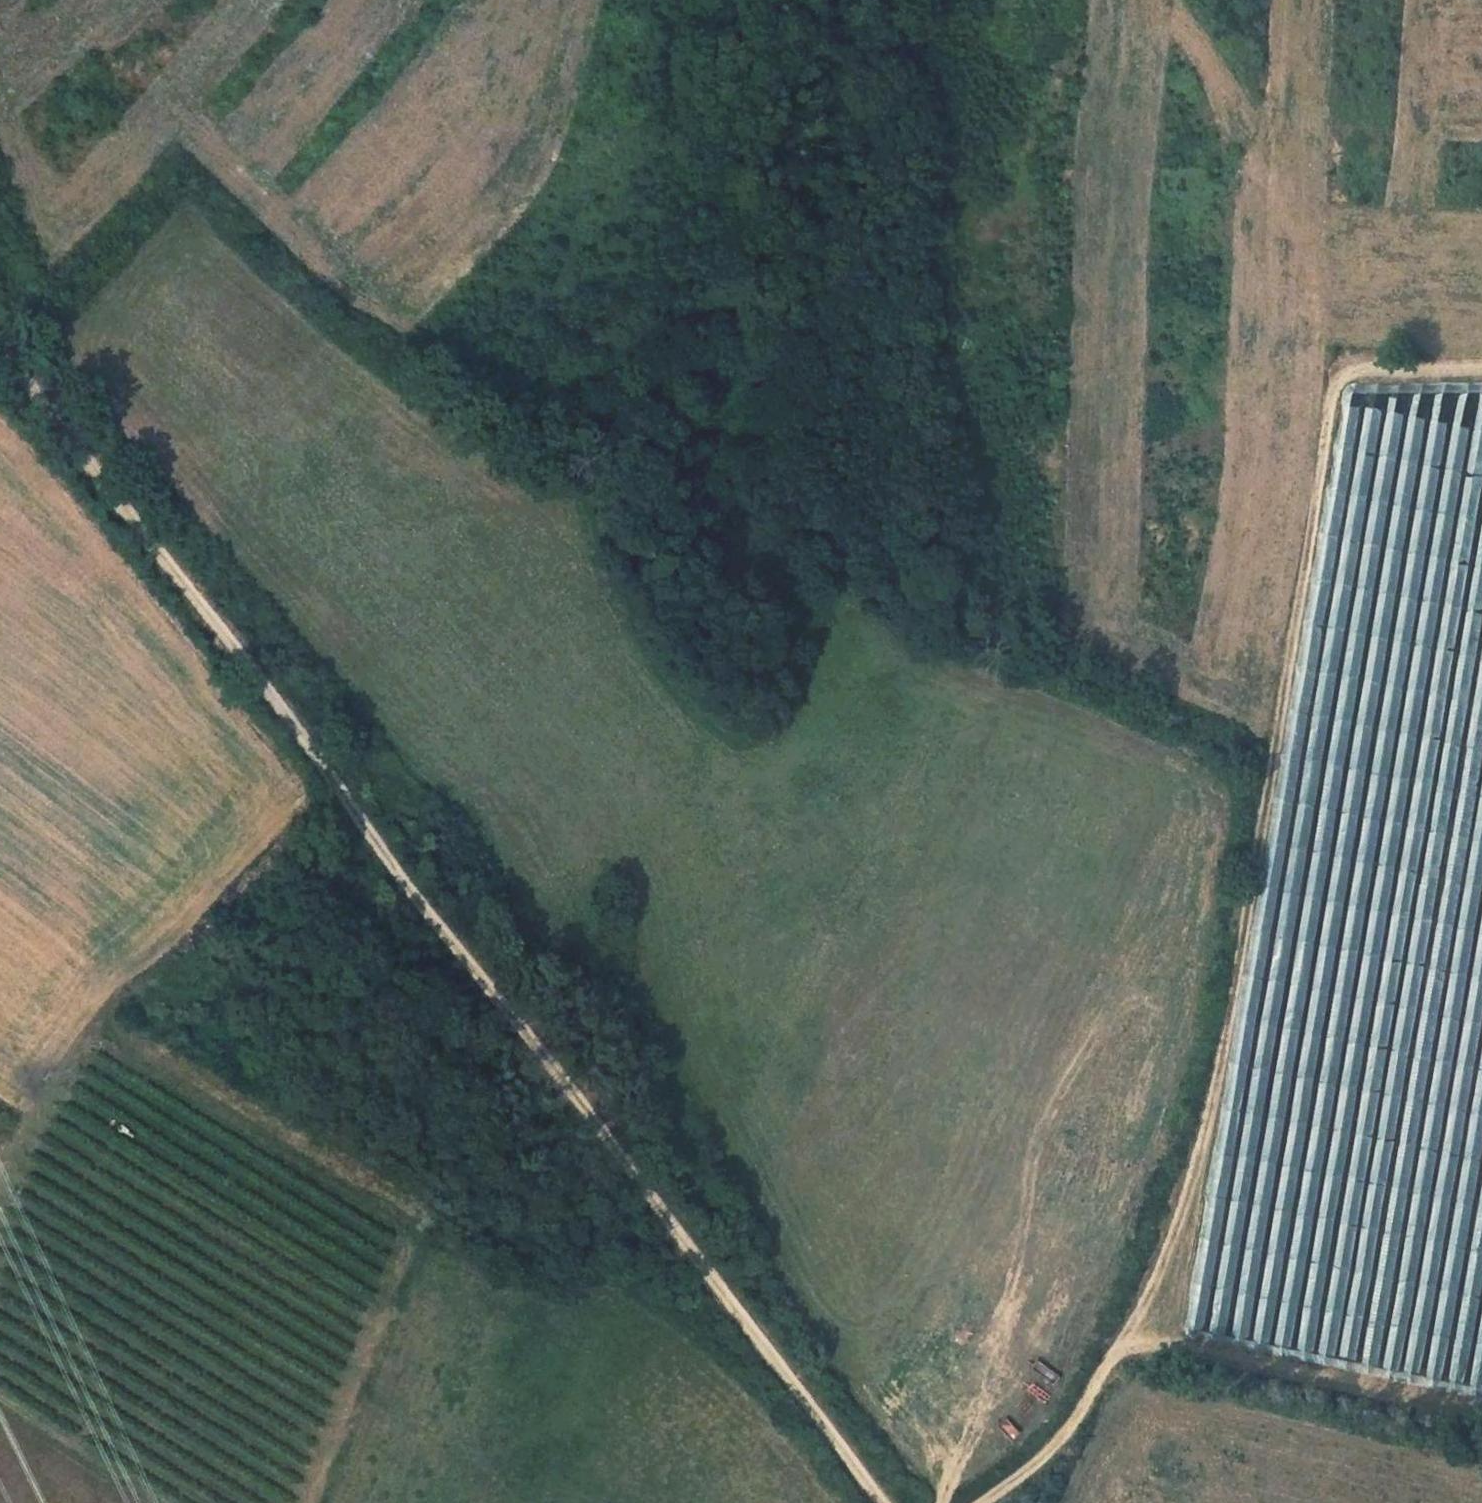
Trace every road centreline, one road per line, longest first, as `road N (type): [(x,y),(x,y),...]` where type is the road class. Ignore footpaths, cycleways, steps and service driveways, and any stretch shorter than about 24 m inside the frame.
road 1 (track): [(882,1502),(669,1234),(237,645),(0,357)]
road 2 (track): [(979,1502),(1060,1446),(1173,1237)]

